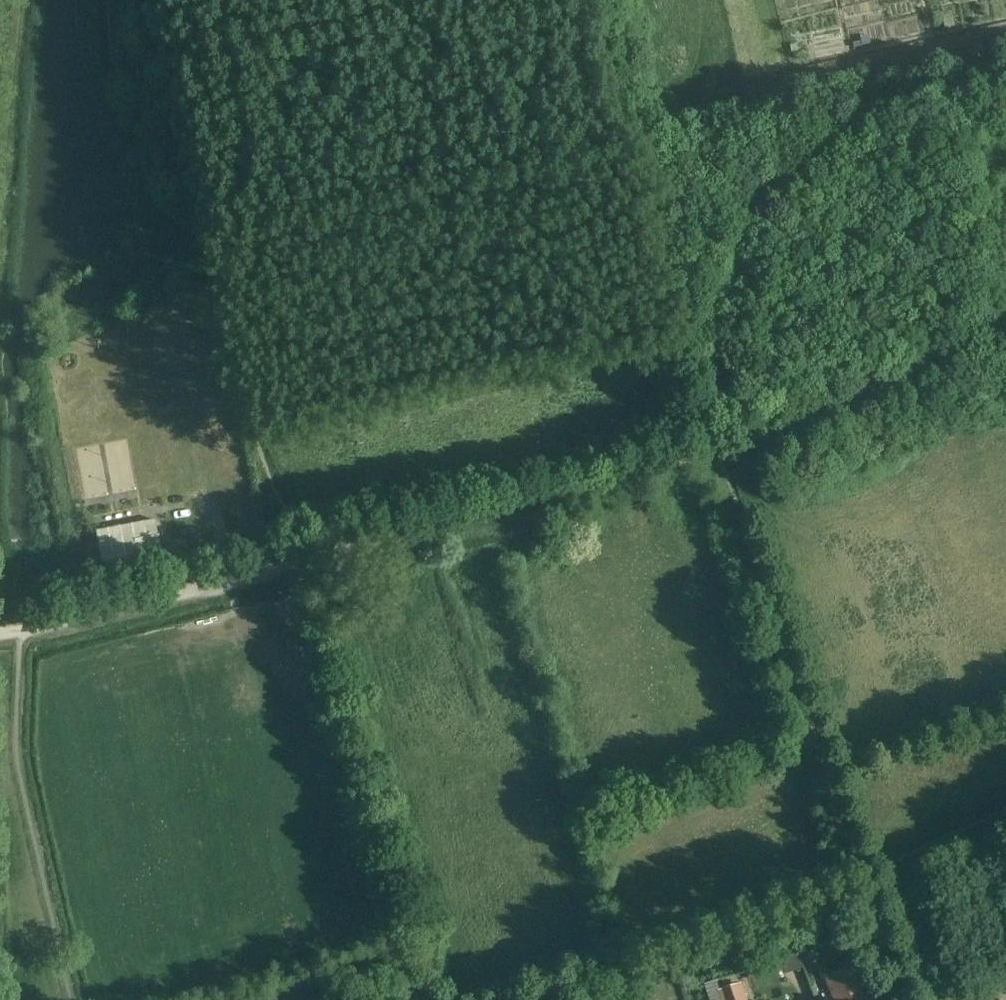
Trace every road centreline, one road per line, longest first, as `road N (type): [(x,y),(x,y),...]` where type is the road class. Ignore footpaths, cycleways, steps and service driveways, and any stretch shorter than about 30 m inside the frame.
road 1 (track): [(315,560),(0,641)]

